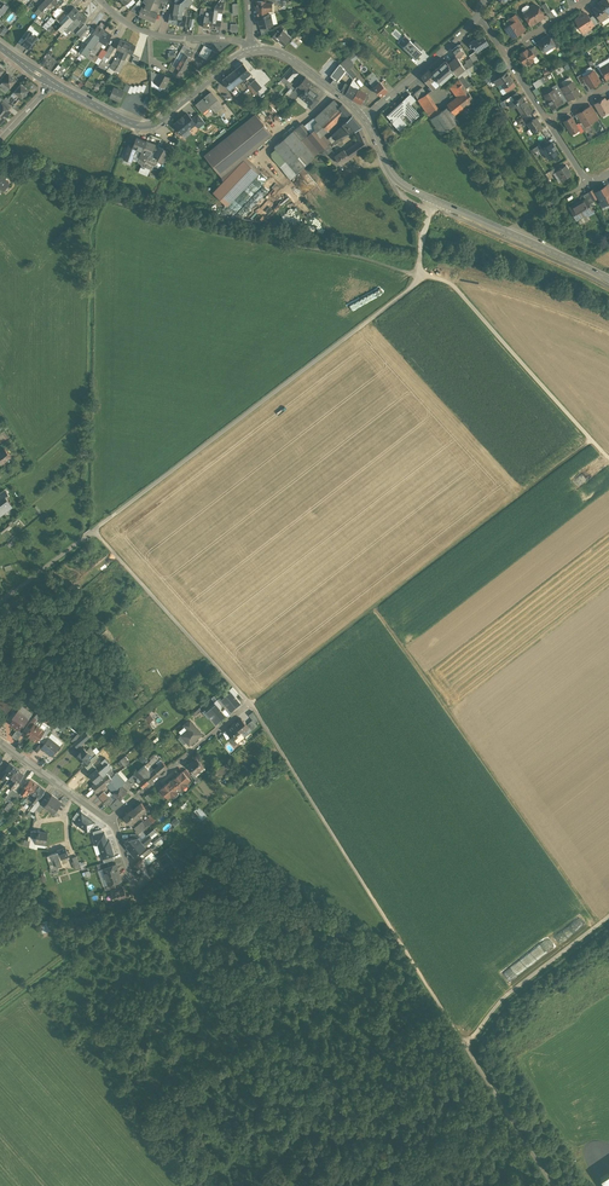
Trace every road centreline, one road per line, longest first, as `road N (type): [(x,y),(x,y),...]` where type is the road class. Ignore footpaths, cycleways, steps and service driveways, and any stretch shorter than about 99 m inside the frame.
road 1 (track): [(251,704),(553,1185)]
road 2 (track): [(251,704),(591,440)]
road 3 (track): [(602,923),(376,608)]
road 4 (secondary): [(608,279),(406,189),(366,119)]
road 5 (track): [(608,459),(457,289),(420,276)]
road 6 (track): [(93,531),(251,704)]
road 7 (secondary): [(251,51),(147,128),(53,83)]
road 8 (track): [(467,1048),(503,1000),(608,918)]
road 9 (residential): [(111,820),(251,704)]
road 10 (track): [(0,1013),(141,903)]
road 11 (residential): [(251,51),(220,38),(147,32),(101,0)]
road 12 (residential): [(480,16),(366,119)]
road 13 (secondary): [(366,119),(289,58),(251,51)]
road 14 (residential): [(0,741),(111,820)]

